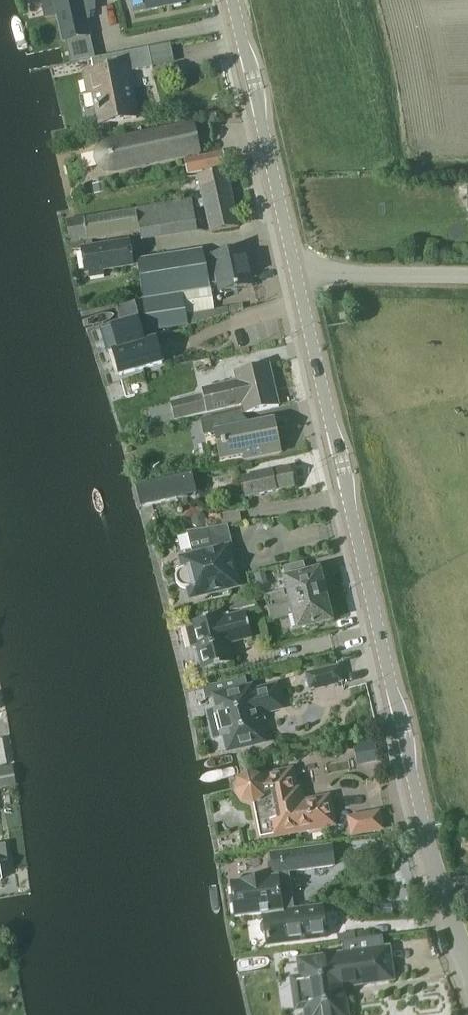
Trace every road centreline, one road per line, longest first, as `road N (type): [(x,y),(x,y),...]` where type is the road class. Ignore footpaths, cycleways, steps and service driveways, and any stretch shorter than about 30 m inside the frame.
road 1 (unclassified): [(467,958),(425,827),(233,0)]

